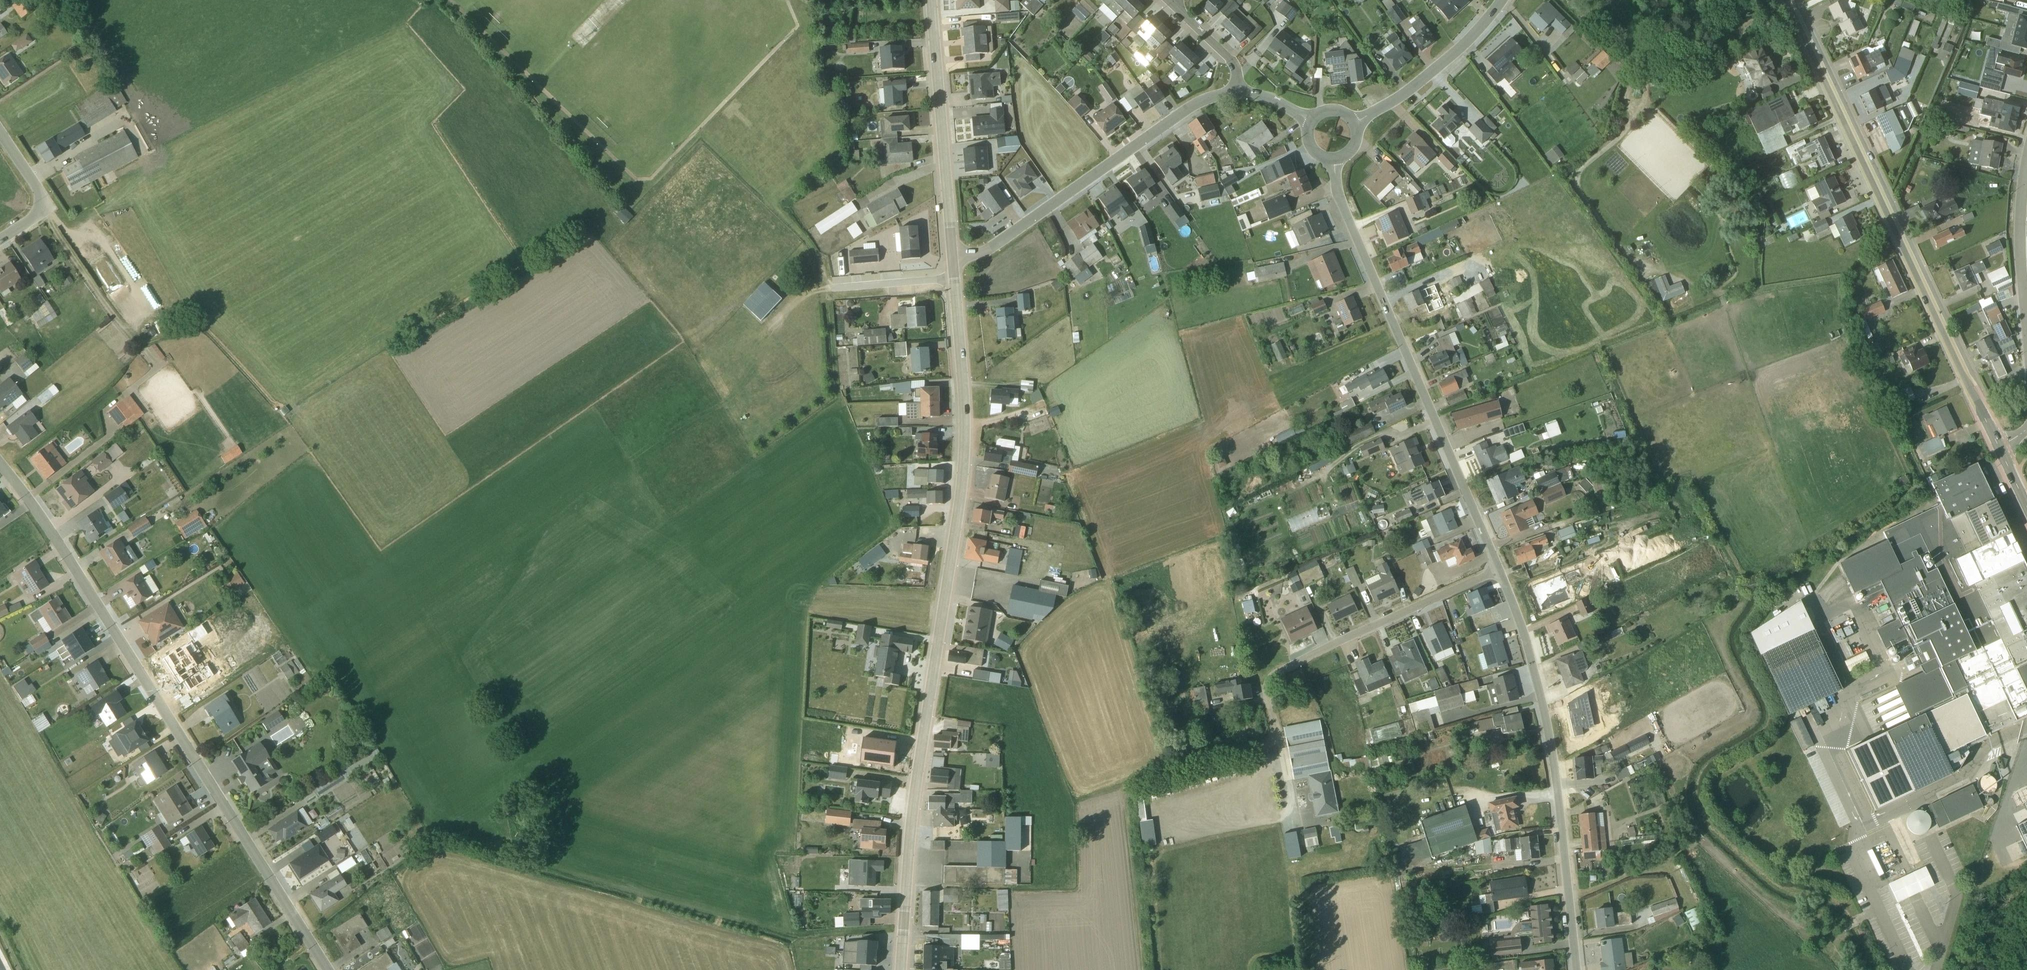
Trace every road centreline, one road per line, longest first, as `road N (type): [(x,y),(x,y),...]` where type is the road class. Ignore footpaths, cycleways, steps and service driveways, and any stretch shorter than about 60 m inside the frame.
road 1 (tertiary): [(900,969),(910,821),(963,474),(952,257)]
road 2 (residential): [(0,463),(327,969)]
road 3 (primary): [(1998,447),(1785,0)]
road 4 (residential): [(1333,159),(1339,195),(1498,572)]
road 5 (residential): [(1498,572),(1538,690),(1554,769),(1576,969)]
road 6 (residential): [(1239,92),(1180,113),(993,248),(952,257)]
road 7 (residential): [(1278,743),(1267,695),(1272,679),(1498,572)]
road 8 (tertiary): [(952,257),(931,0)]
road 9 (residential): [(1499,0),(1401,98),(1357,124)]
road 10 (residential): [(2026,157),(2019,253),(2026,328)]
road 11 (residential): [(0,134),(41,209),(0,243)]
road 12 (residential): [(1239,92),(1229,58),(1168,0)]

